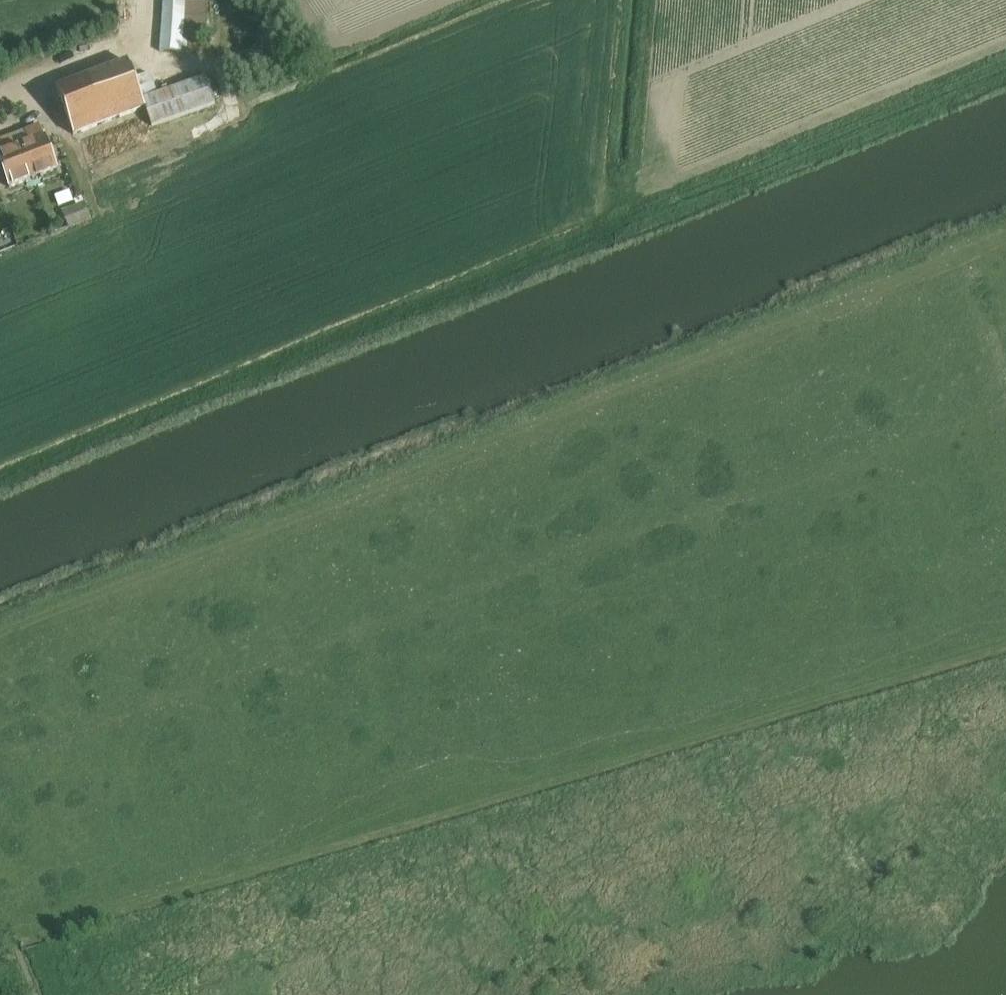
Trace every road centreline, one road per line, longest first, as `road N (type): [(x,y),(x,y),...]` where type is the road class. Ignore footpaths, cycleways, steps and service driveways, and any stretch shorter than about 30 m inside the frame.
road 1 (track): [(0,634),(1005,238)]

